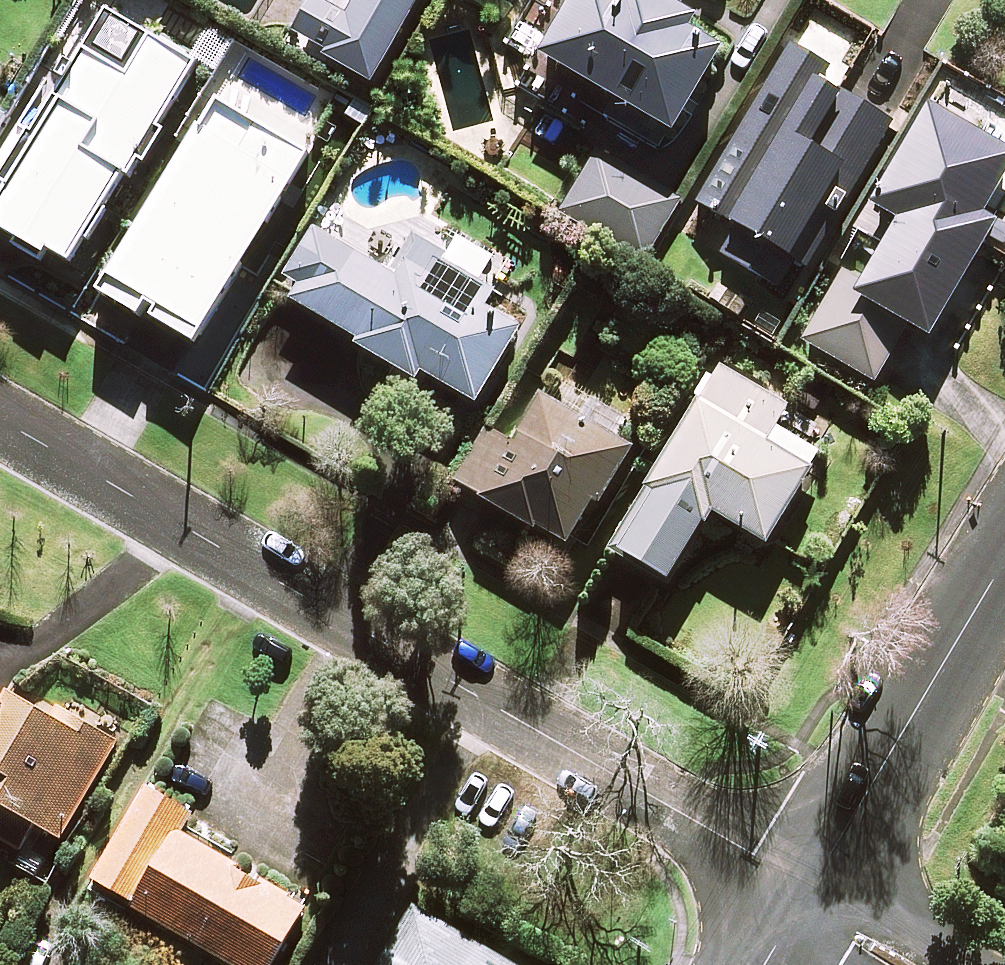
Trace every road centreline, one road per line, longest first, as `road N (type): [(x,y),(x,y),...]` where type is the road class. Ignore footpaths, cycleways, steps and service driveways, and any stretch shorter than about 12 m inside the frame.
road 1 (residential): [(806,896),(752,853),(0,428)]
road 2 (residential): [(806,896),(1004,562)]
road 3 (unclassified): [(909,964),(806,896)]

